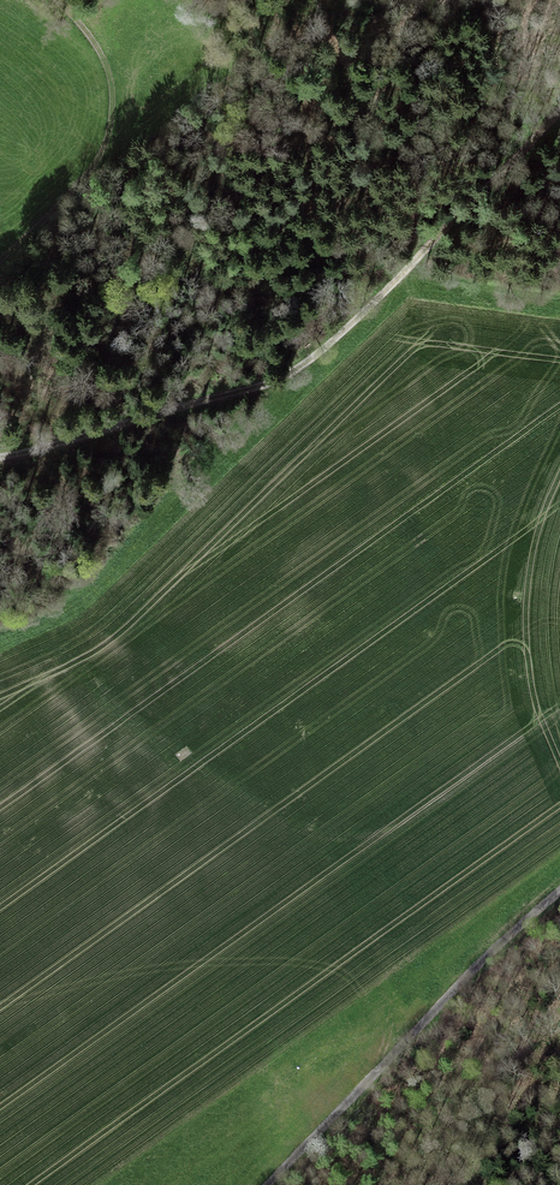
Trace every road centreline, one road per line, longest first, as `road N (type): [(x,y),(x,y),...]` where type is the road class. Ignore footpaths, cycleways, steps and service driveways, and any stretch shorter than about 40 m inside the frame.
road 1 (track): [(559,110),(281,382),(0,457)]
road 2 (track): [(559,720),(408,822),(364,839),(302,834),(141,725),(46,623)]
road 3 (track): [(284,1184),(559,893)]
road 4 (track): [(54,0),(106,66),(110,132),(88,174),(0,264)]

